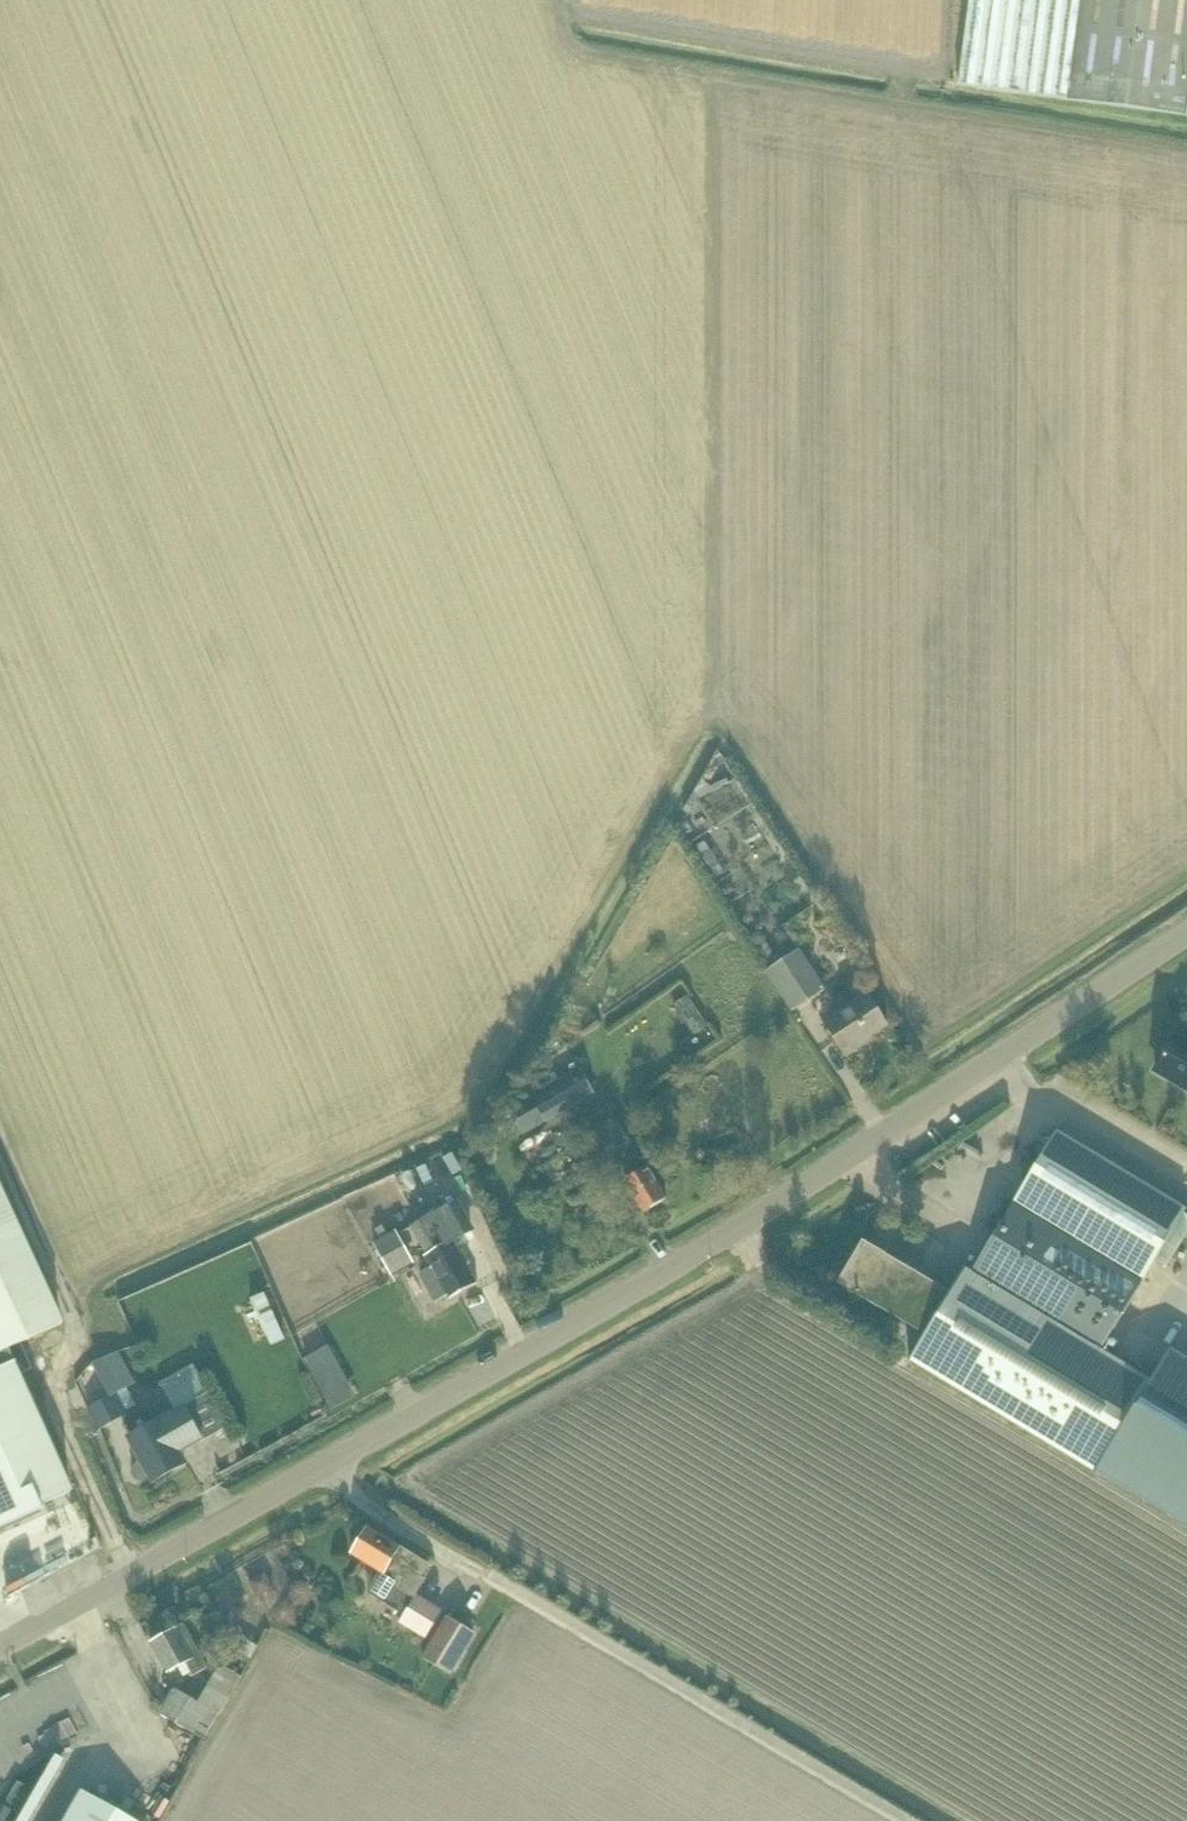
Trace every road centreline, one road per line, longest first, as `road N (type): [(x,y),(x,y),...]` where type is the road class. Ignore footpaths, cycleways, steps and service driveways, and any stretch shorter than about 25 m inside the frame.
road 1 (unclassified): [(0,1649),(643,1286),(1186,937)]
road 2 (track): [(0,1152),(71,1313),(72,1341),(56,1389),(61,1424),(134,1575)]

